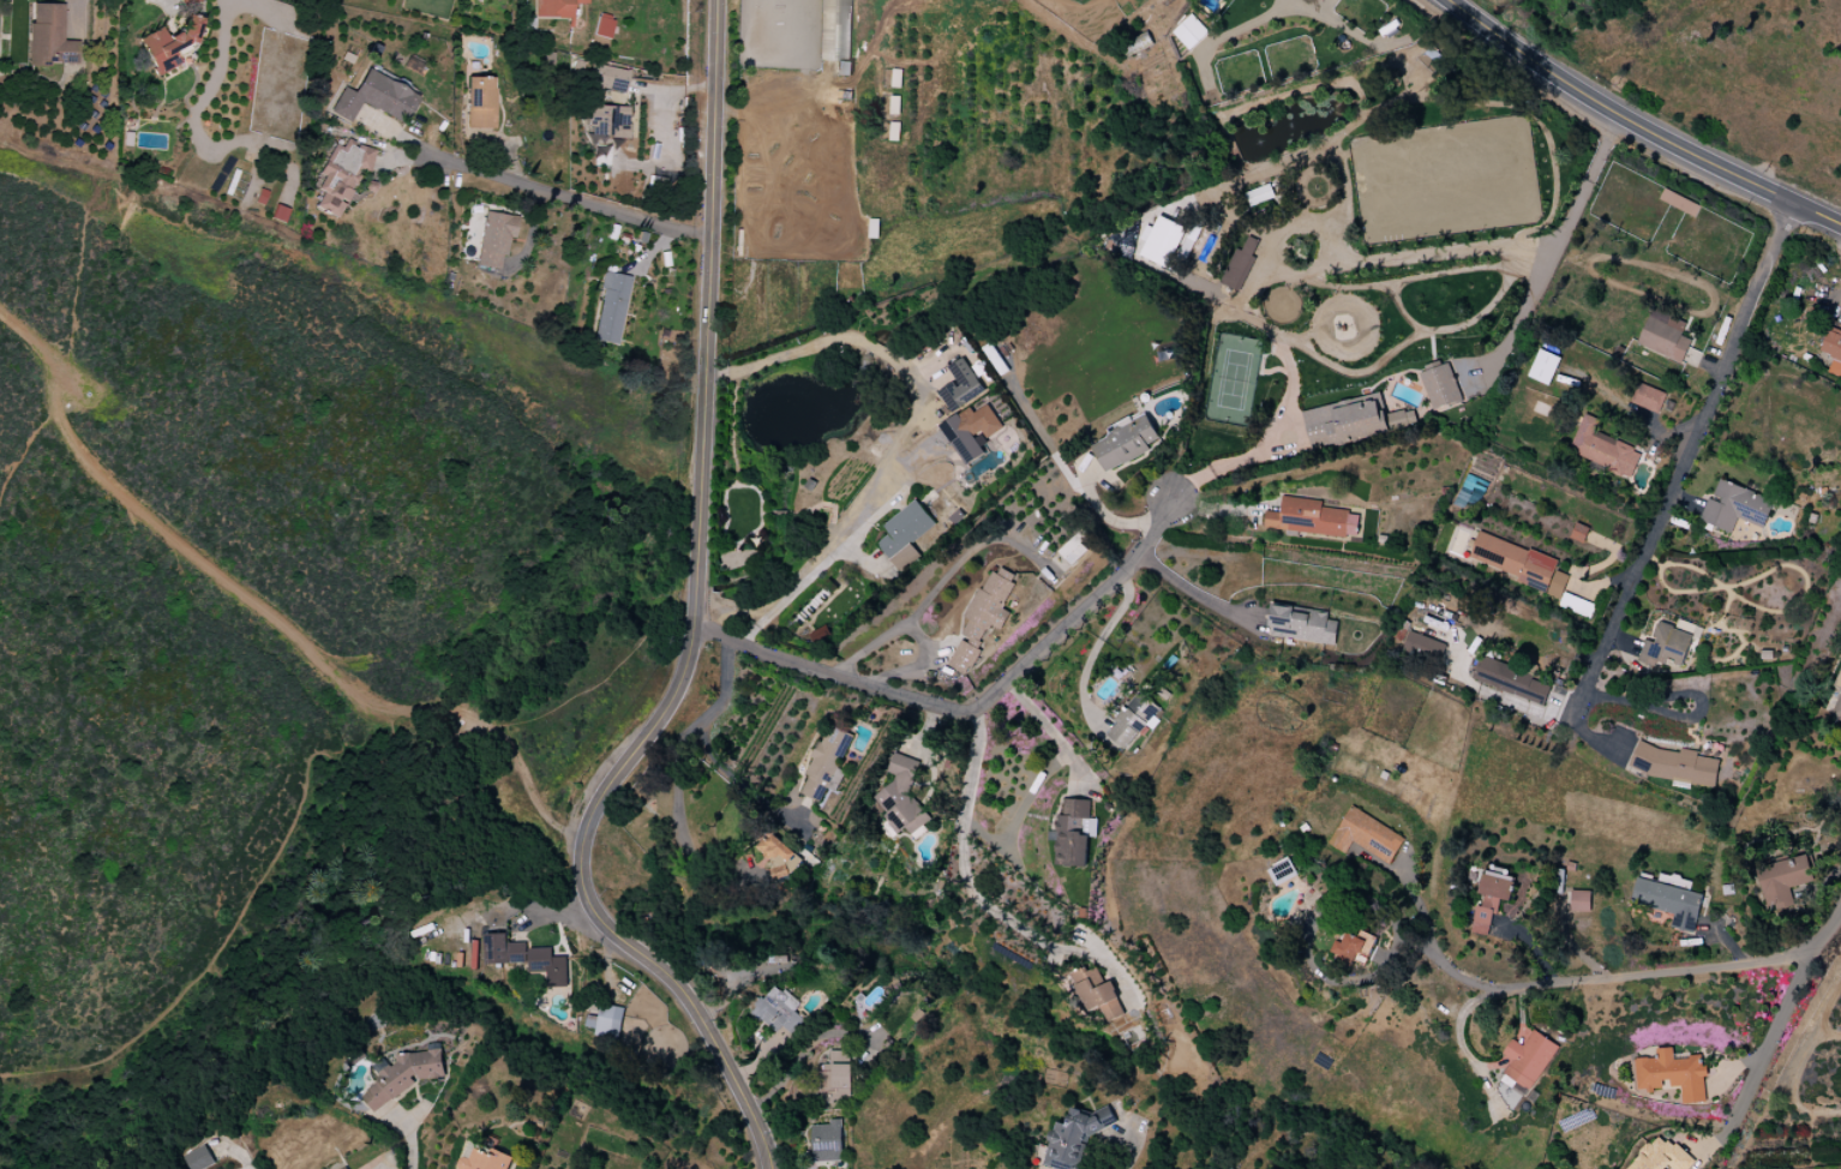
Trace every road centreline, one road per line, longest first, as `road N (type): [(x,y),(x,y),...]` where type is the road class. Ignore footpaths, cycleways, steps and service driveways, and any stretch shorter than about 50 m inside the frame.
road 1 (residential): [(714,0),(695,613),(685,677),(593,815),(581,865),(582,888),(607,931),(679,987),(710,1032),(771,1168)]
road 2 (residential): [(695,613),(727,639),(776,659),(951,713),(973,713),(1140,556),(1171,500)]
road 3 (residential): [(1569,731),(1705,422),(1747,306),(1800,205)]
road 4 (residential): [(1432,953),(1464,982),(1497,990),(1782,960),(1824,937),(1840,912)]
road 5 (primary): [(1450,0),(1618,115),(1800,205)]
road 6 (residential): [(707,239),(317,126)]

